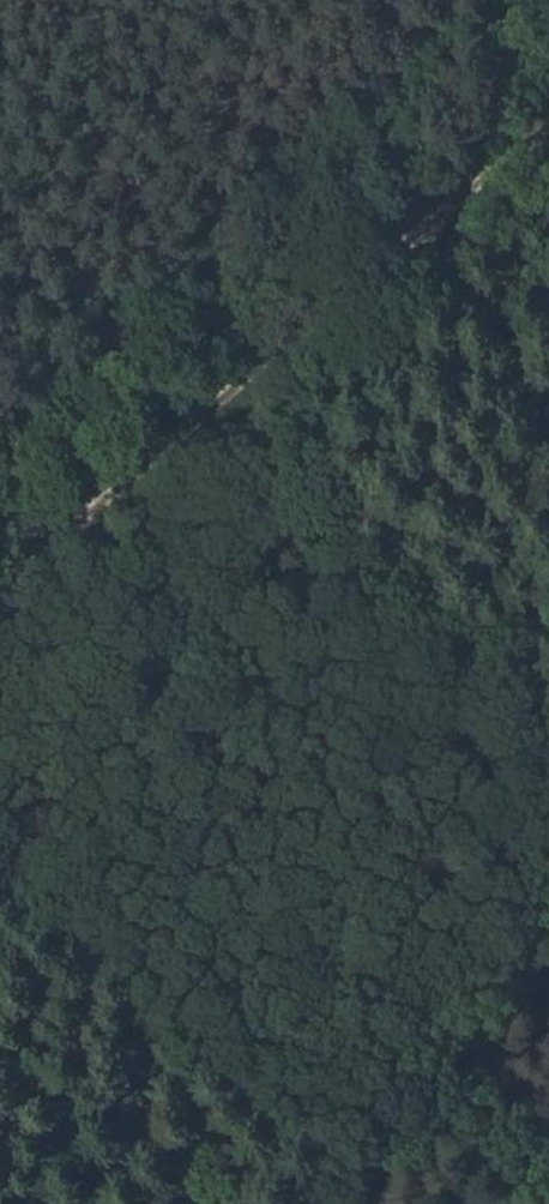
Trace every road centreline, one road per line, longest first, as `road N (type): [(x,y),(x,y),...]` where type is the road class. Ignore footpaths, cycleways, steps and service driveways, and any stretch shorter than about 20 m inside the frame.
road 1 (track): [(548,120),(0,573)]

